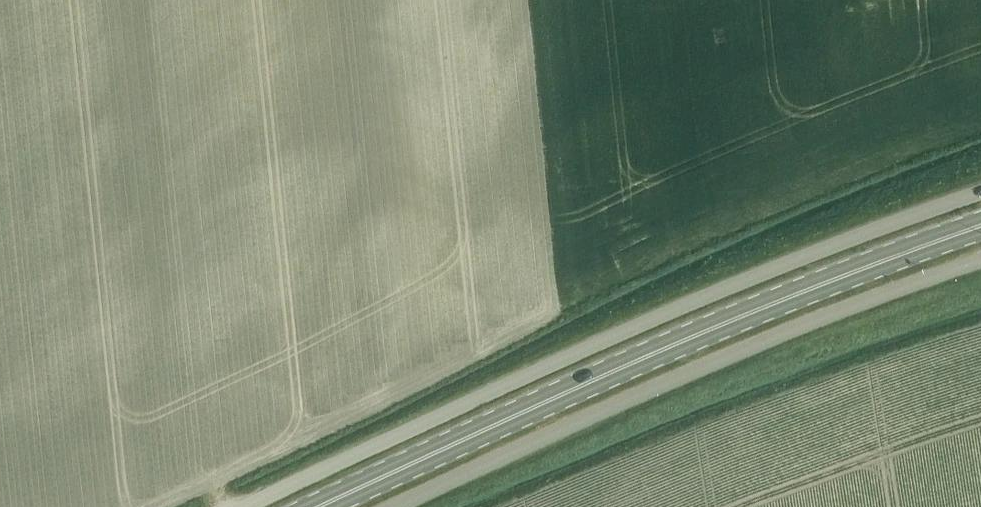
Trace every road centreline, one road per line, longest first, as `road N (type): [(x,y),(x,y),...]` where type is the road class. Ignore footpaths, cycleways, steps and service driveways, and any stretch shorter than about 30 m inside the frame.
road 1 (unclassified): [(240,506),(722,293),(980,193)]
road 2 (primary): [(312,506),(701,332),(980,225)]
road 3 (unclassified): [(393,506),(791,329),(980,261)]

